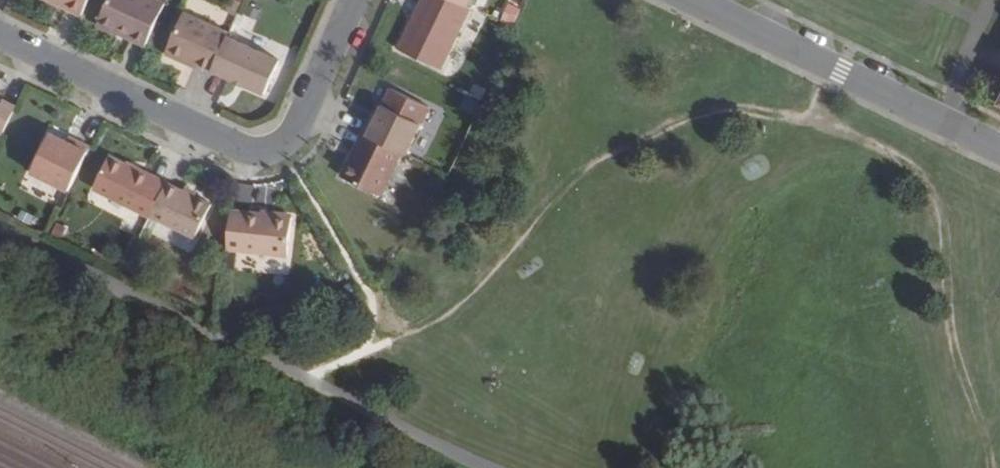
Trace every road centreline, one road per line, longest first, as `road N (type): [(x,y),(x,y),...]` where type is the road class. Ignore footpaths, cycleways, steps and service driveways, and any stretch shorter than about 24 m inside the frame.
road 1 (residential): [(354,0),(301,123),(264,150),(245,150),(0,36)]
road 2 (residential): [(999,149),(689,0)]

